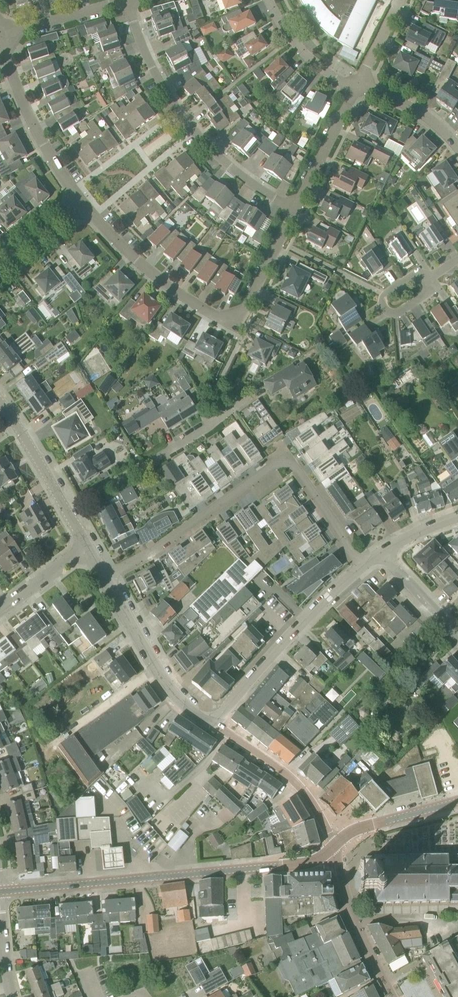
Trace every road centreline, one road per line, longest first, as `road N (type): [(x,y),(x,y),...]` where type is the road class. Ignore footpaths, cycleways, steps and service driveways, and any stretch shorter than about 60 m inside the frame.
road 1 (residential): [(104,574),(149,554),(278,463),(296,469),(362,567)]
road 2 (residential): [(0,893),(302,864),(334,850)]
road 3 (residential): [(294,208),(242,177),(202,141),(154,73),(127,1)]
road 4 (residential): [(214,719),(362,567)]
road 5 (residential): [(68,509),(240,403)]
road 6 (residential): [(233,317),(209,313),(173,289),(84,205)]
road 7 (residential): [(84,205),(31,123),(1,36)]
road 8 (residential): [(214,719),(191,711),(155,673),(104,574)]
road 9 (residential): [(334,850),(299,789),(214,719)]
road 10 (residential): [(394,996),(350,909),(334,850)]
road 11 (residential): [(334,850),(359,831),(457,801)]
road 12 (residential): [(294,208),(355,90)]
road 13 (residential): [(127,1),(1,36)]
road 14 (residential): [(355,90),(307,57),(270,0)]
road 15 (residential): [(68,509),(0,403)]
road 16 (residential): [(433,275),(387,292),(383,308),(400,311),(430,281)]
road 17 (residential): [(233,317),(294,208)]
road 18 (residential): [(457,150),(414,109),(359,83)]

